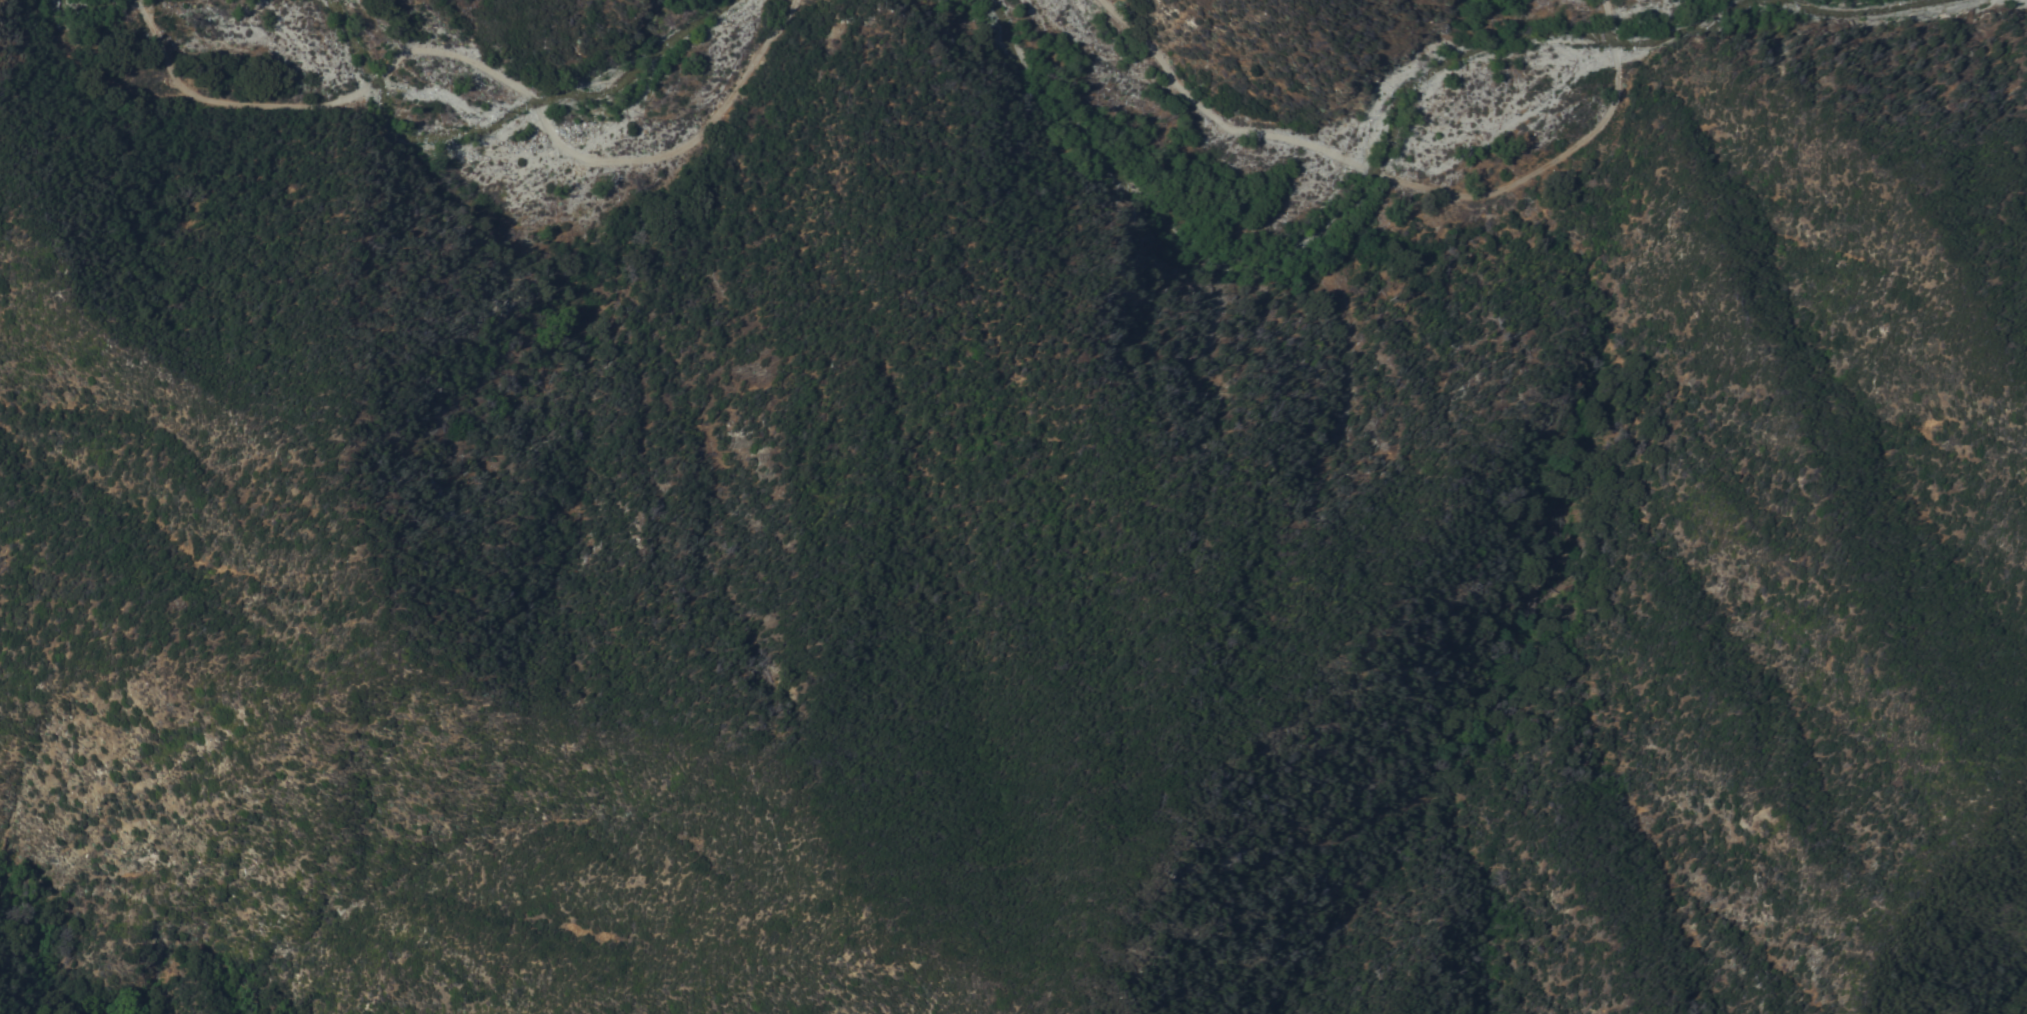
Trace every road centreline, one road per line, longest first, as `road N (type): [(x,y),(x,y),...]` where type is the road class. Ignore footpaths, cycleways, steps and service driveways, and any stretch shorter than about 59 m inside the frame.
road 1 (track): [(781,0),(750,67),(689,141),(649,166),(595,175),(528,90),(473,61),(403,51),(337,97),(235,112),(183,96),(139,0)]
road 2 (track): [(1602,0),(1621,64),(1619,108),(1589,148),(1487,199),(1445,197),(1249,129),(1181,91),(1100,0)]

